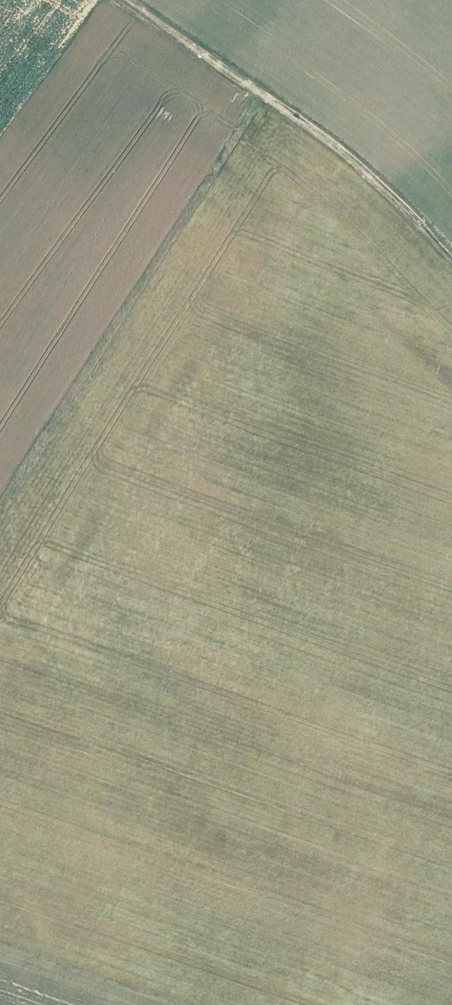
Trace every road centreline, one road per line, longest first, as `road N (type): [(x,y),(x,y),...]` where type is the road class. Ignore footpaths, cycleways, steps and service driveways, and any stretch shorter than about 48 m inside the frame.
road 1 (track): [(0,514),(266,99)]
road 2 (track): [(125,0),(311,130),(403,207),(451,261)]

